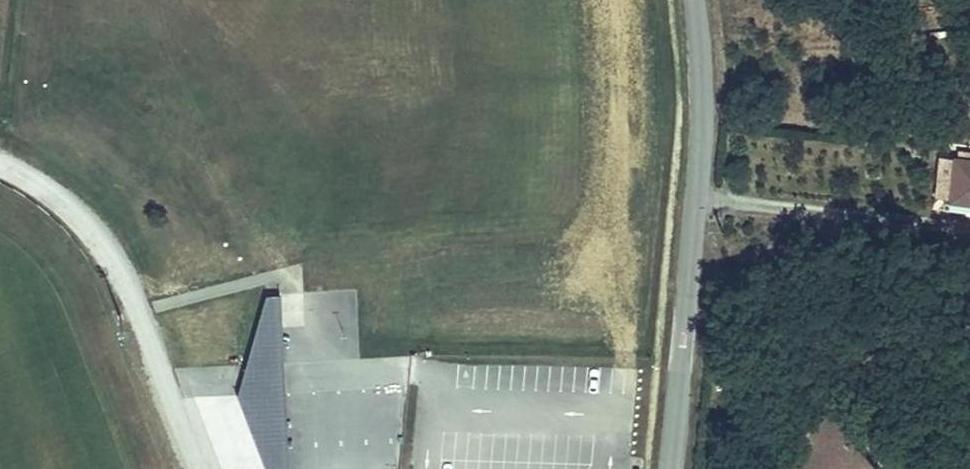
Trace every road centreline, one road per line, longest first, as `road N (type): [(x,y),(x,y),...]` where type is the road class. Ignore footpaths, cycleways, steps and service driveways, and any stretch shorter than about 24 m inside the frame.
road 1 (residential): [(665,468),(705,87),(695,0)]

